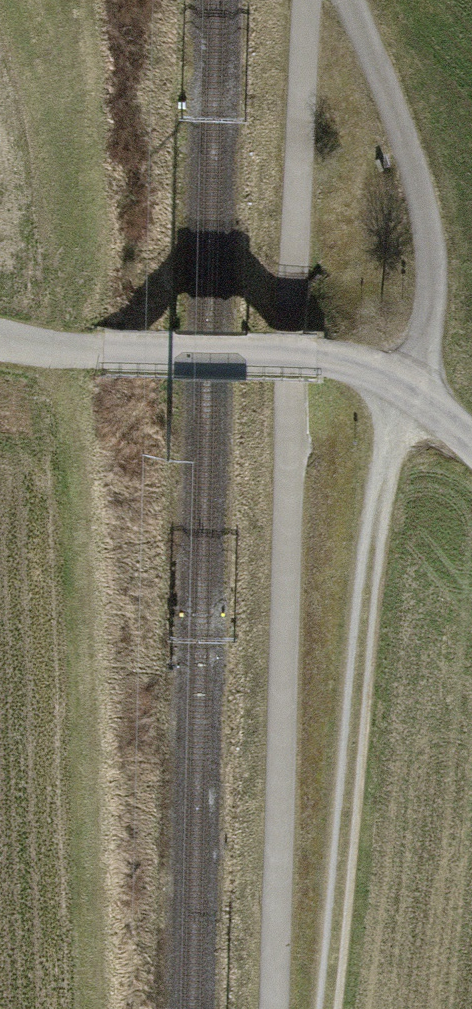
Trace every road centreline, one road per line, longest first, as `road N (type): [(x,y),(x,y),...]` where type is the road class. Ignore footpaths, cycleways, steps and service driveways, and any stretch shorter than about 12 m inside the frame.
road 1 (track): [(326,1008),(386,437),(426,337),(433,267),(417,176),(350,0)]
road 2 (track): [(274,1008),(289,302),(307,0)]
road 3 (unclassified): [(317,355),(0,343)]
road 4 (unclassified): [(317,355),(399,391),(471,443)]

